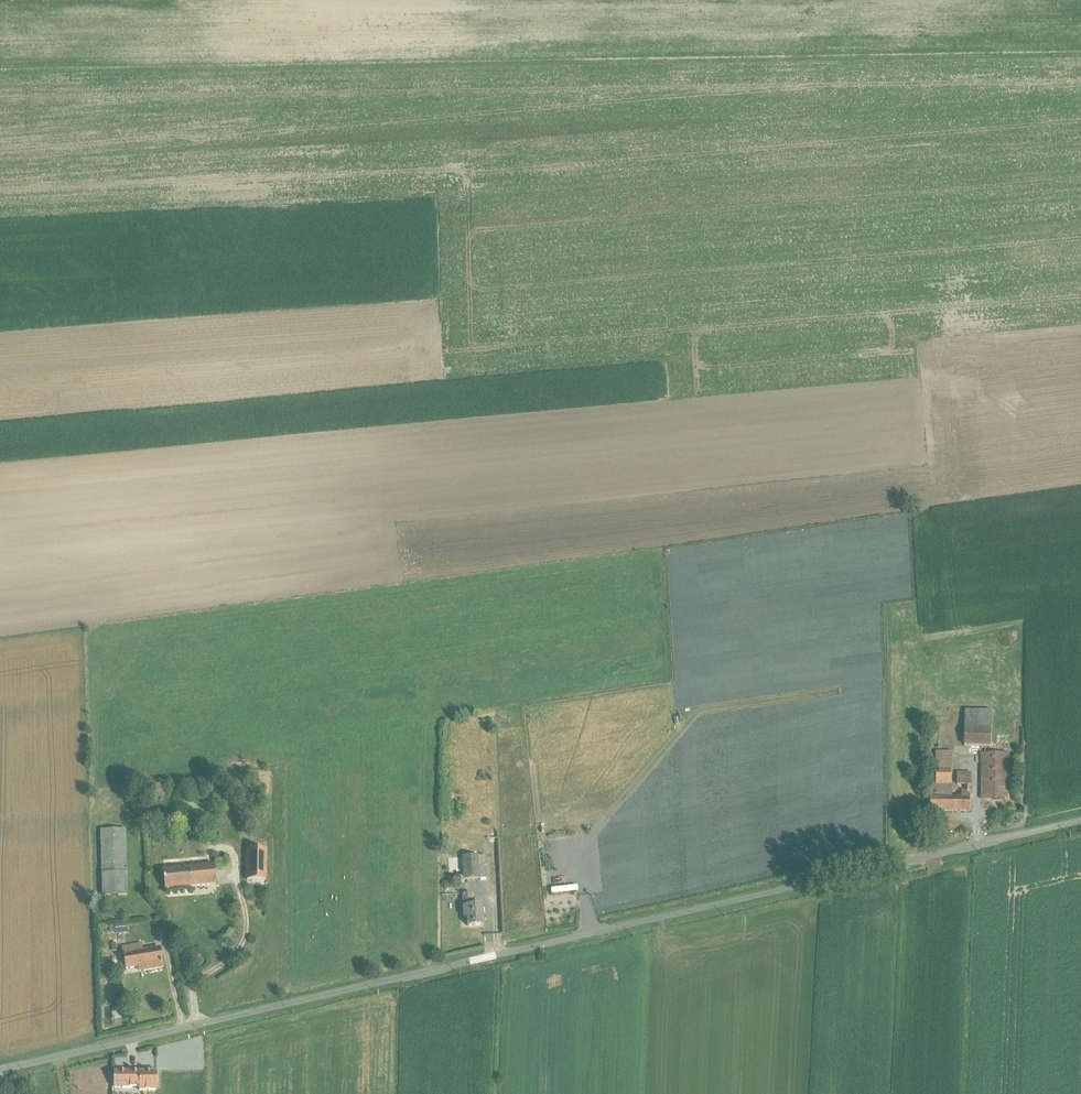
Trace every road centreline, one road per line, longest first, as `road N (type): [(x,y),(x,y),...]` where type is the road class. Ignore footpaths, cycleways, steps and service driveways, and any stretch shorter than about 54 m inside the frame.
road 1 (unclassified): [(1080,822),(0,1071)]

